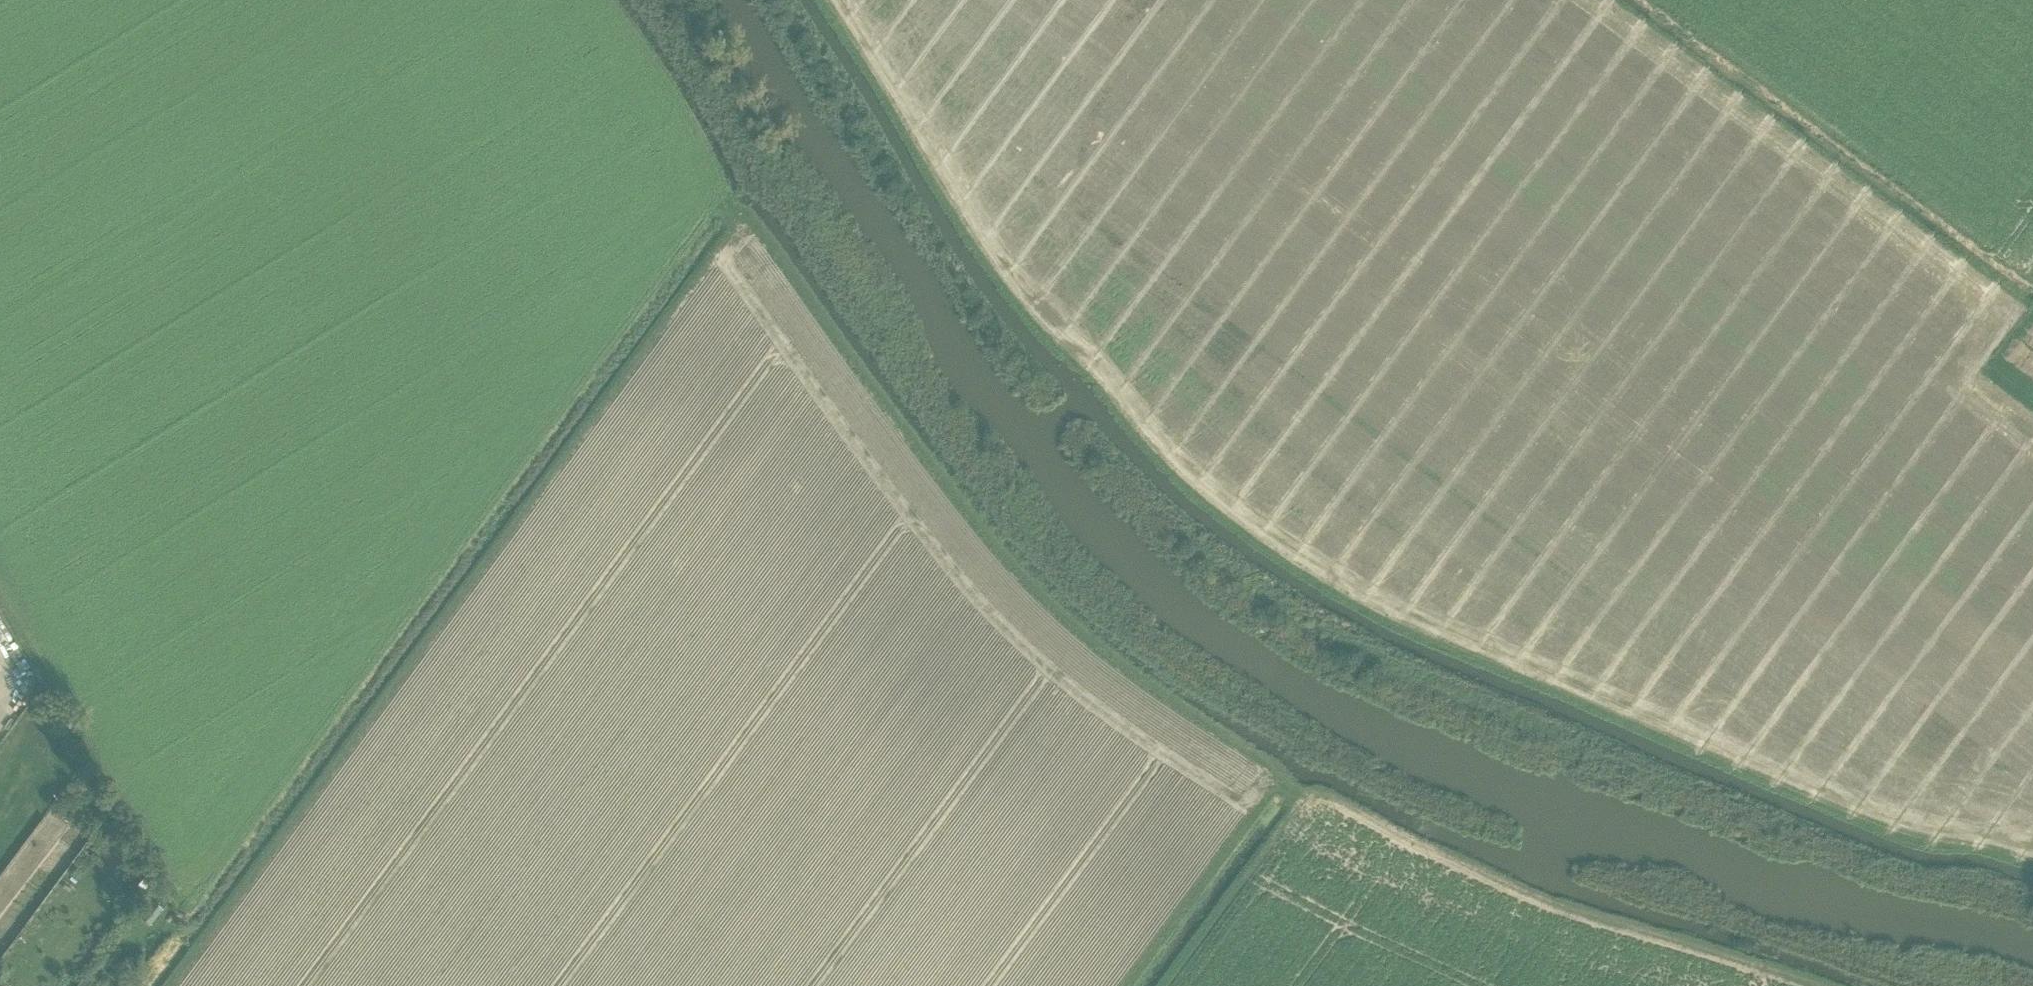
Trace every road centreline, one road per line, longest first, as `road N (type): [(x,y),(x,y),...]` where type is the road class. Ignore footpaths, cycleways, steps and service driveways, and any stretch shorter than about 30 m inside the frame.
road 1 (track): [(826,0),(983,255),(1041,325),(1178,470),(1299,566),(1363,606),(1907,837),(2032,862)]

